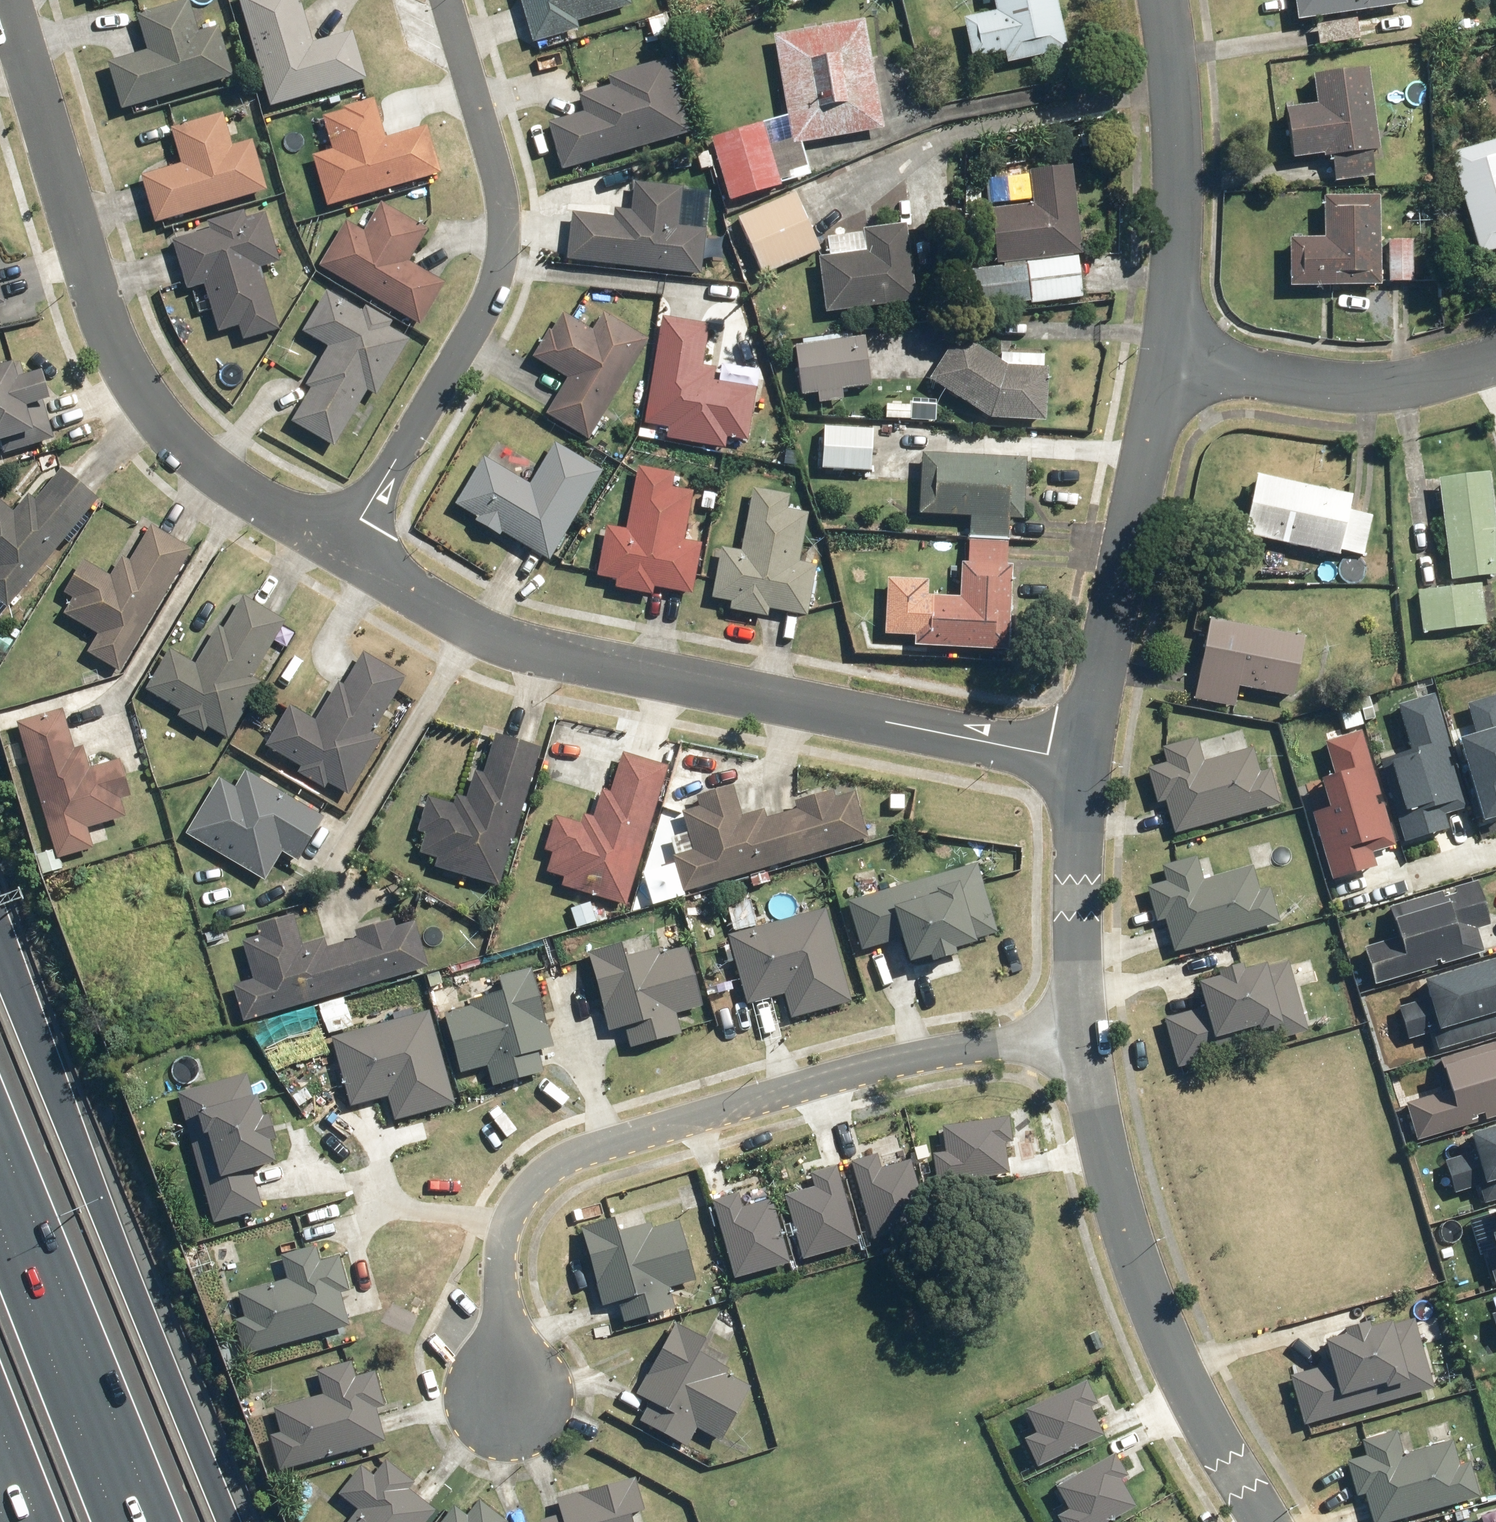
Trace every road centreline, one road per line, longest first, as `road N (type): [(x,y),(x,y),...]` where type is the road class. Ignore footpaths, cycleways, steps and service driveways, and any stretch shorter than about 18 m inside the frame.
road 1 (residential): [(511,1404),(499,1278),(515,1207),(537,1179),(577,1154),(869,1069),(1081,1028)]
road 2 (residential): [(1084,761),(531,650),(486,635),(342,553)]
road 3 (residential): [(342,553),(233,489),(143,399),(88,270),(10,0)]
road 4 (motorway): [(0,929),(226,1521)]
road 5 (residential): [(447,0),(498,178),(505,241),(500,280),(342,553)]
road 6 (residential): [(1262,1521),(1154,1323),(1091,1115),(1081,1028)]
road 7 (residential): [(1084,761),(1164,364)]
road 8 (residential): [(1164,364),(1180,236),(1181,115),(1163,0)]
road 9 (residential): [(1164,364),(1393,386),(1495,359)]
road 10 (motorway): [(0,1223),(117,1521)]
road 11 (residential): [(1081,1028),(1084,761)]

